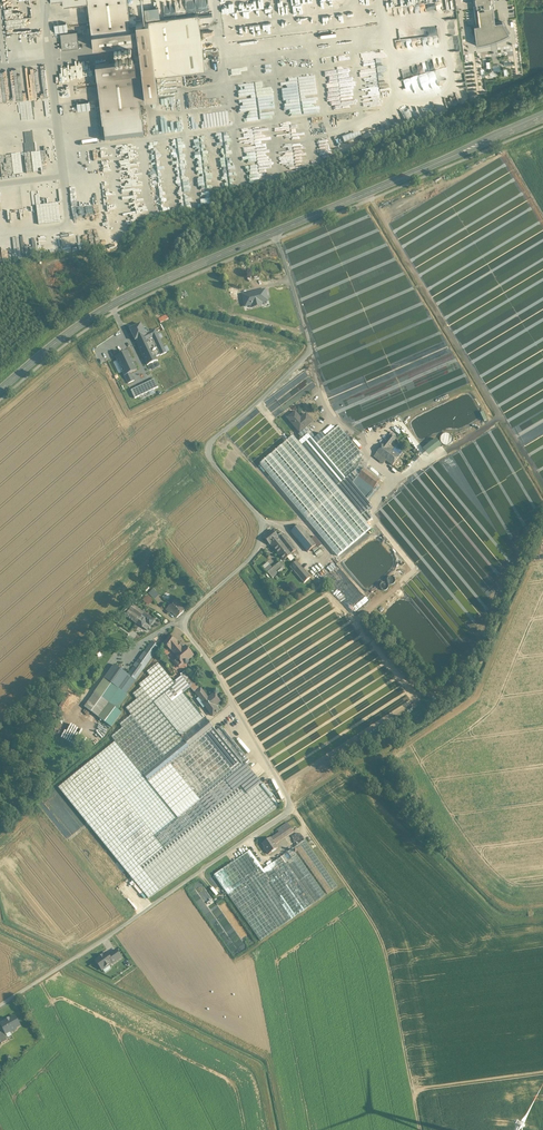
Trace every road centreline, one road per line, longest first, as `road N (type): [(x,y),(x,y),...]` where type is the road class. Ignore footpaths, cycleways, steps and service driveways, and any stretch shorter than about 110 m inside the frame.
road 1 (unclassified): [(274,232),(309,351),(209,446),(261,530),(246,562),(185,624),(285,793),(287,809),(0,1005)]
road 2 (track): [(289,801),(383,943),(415,1093)]
road 3 (secondary): [(0,390),(111,305),(274,232)]
road 4 (secondary): [(274,232),(542,116)]
road 5 (track): [(542,1074),(415,1093)]

